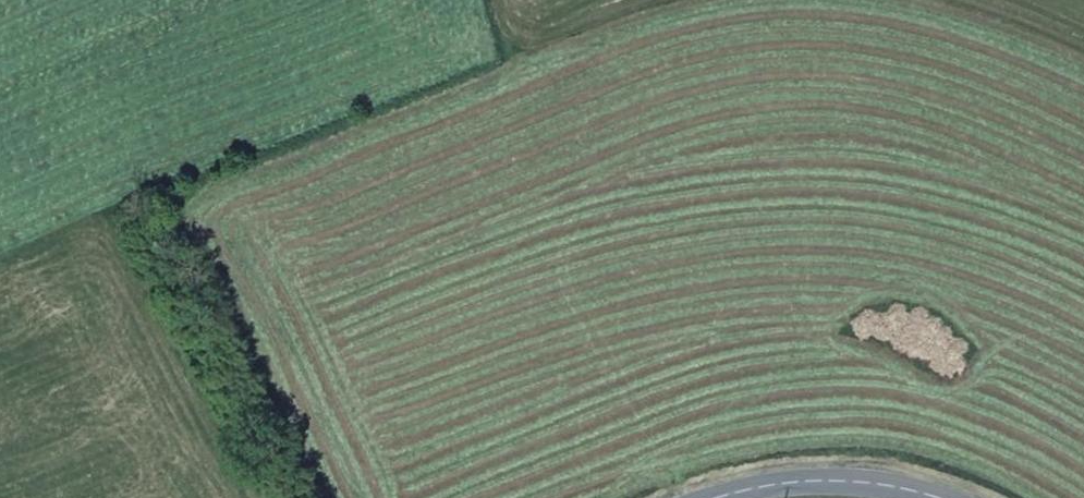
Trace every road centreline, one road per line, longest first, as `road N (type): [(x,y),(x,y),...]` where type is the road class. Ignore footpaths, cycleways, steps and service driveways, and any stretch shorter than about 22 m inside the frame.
road 1 (secondary): [(936,497),(842,481),(760,486),(720,497)]

